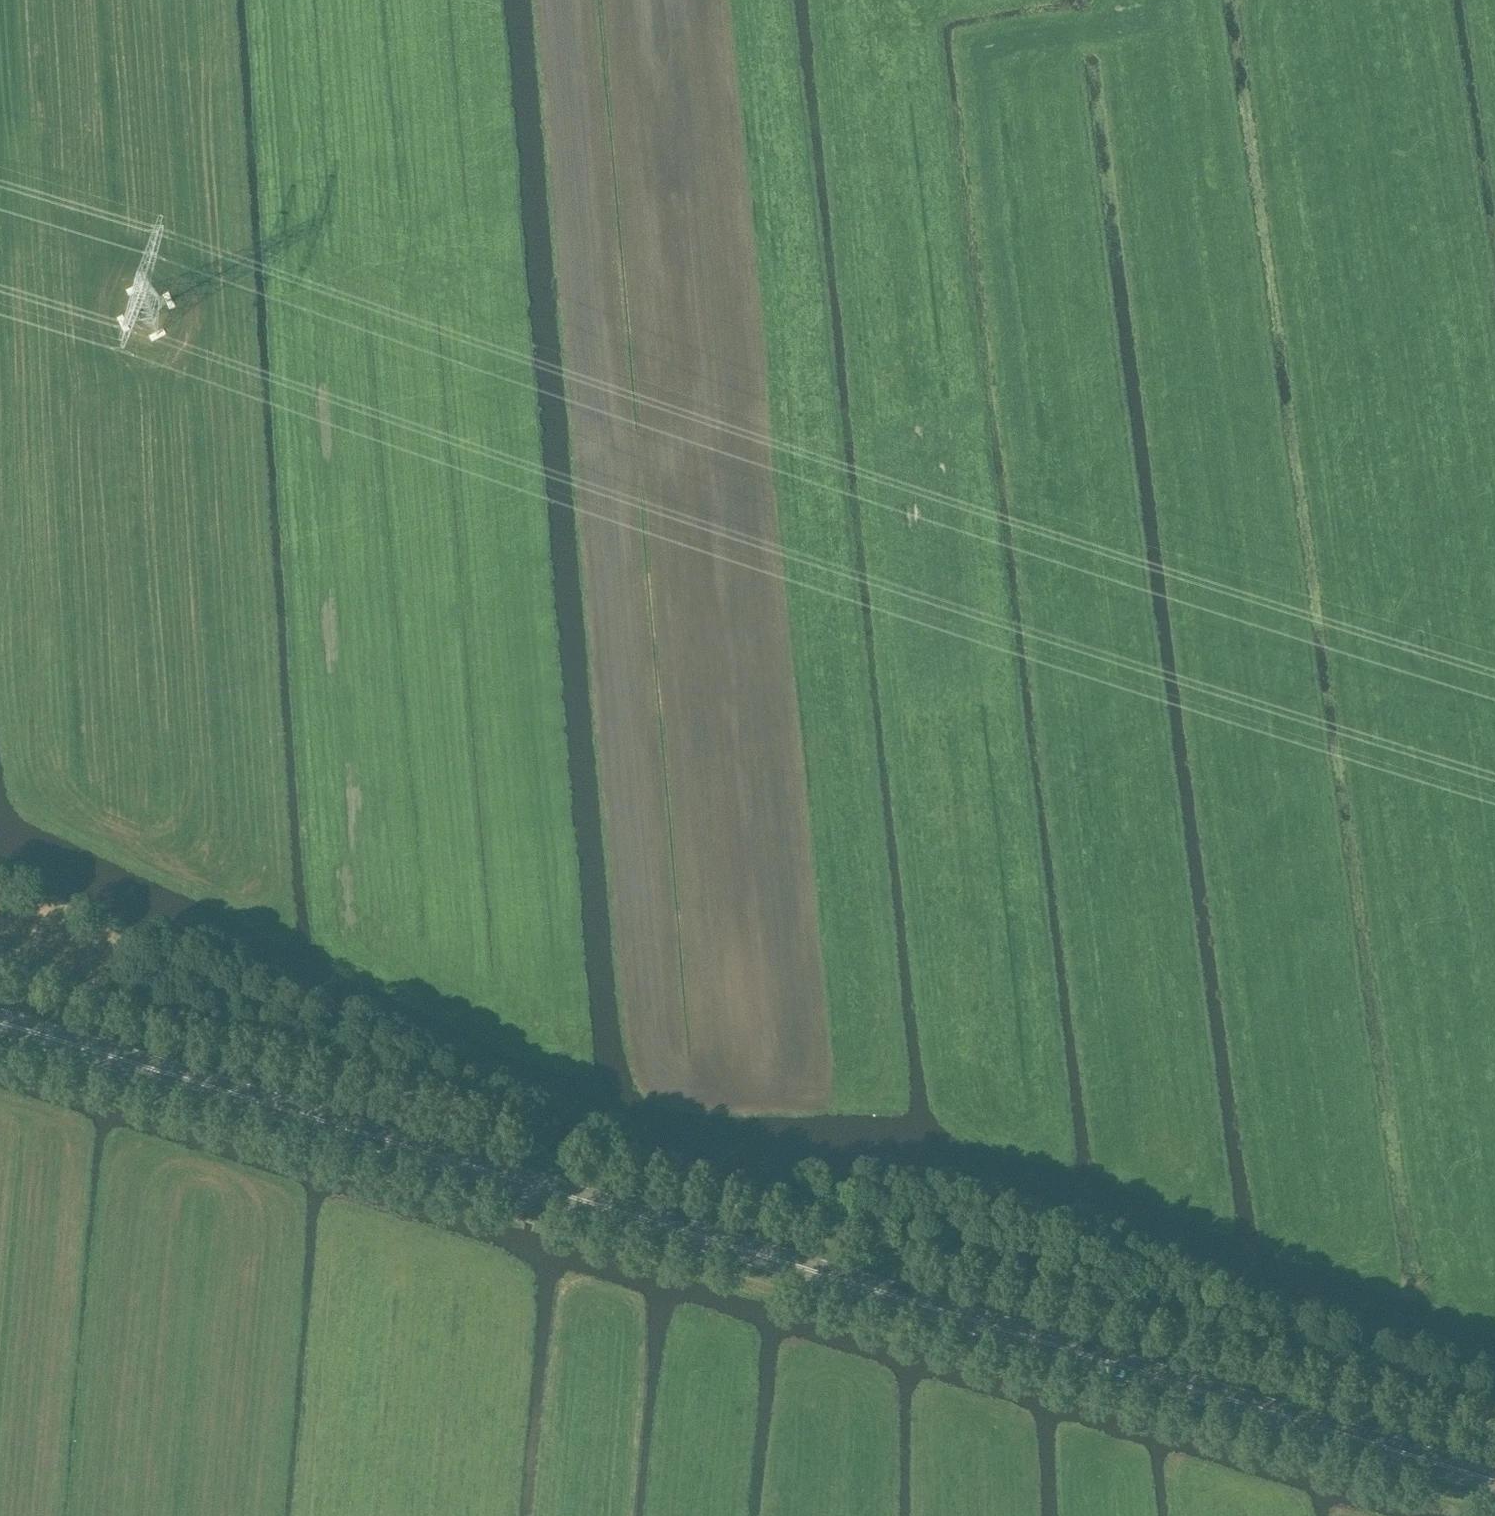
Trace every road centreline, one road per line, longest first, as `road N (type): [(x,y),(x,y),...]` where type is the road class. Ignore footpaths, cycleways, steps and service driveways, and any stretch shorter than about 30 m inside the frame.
road 1 (primary): [(1494,1482),(0,1022)]

